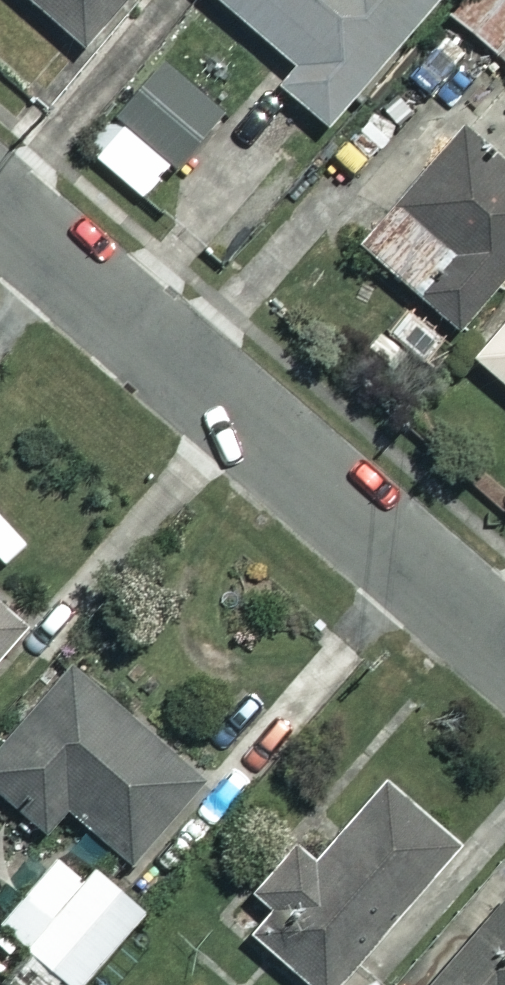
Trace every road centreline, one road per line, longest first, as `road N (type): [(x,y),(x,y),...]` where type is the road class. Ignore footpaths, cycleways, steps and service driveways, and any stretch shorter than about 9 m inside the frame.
road 1 (residential): [(504,647),(0,211)]

